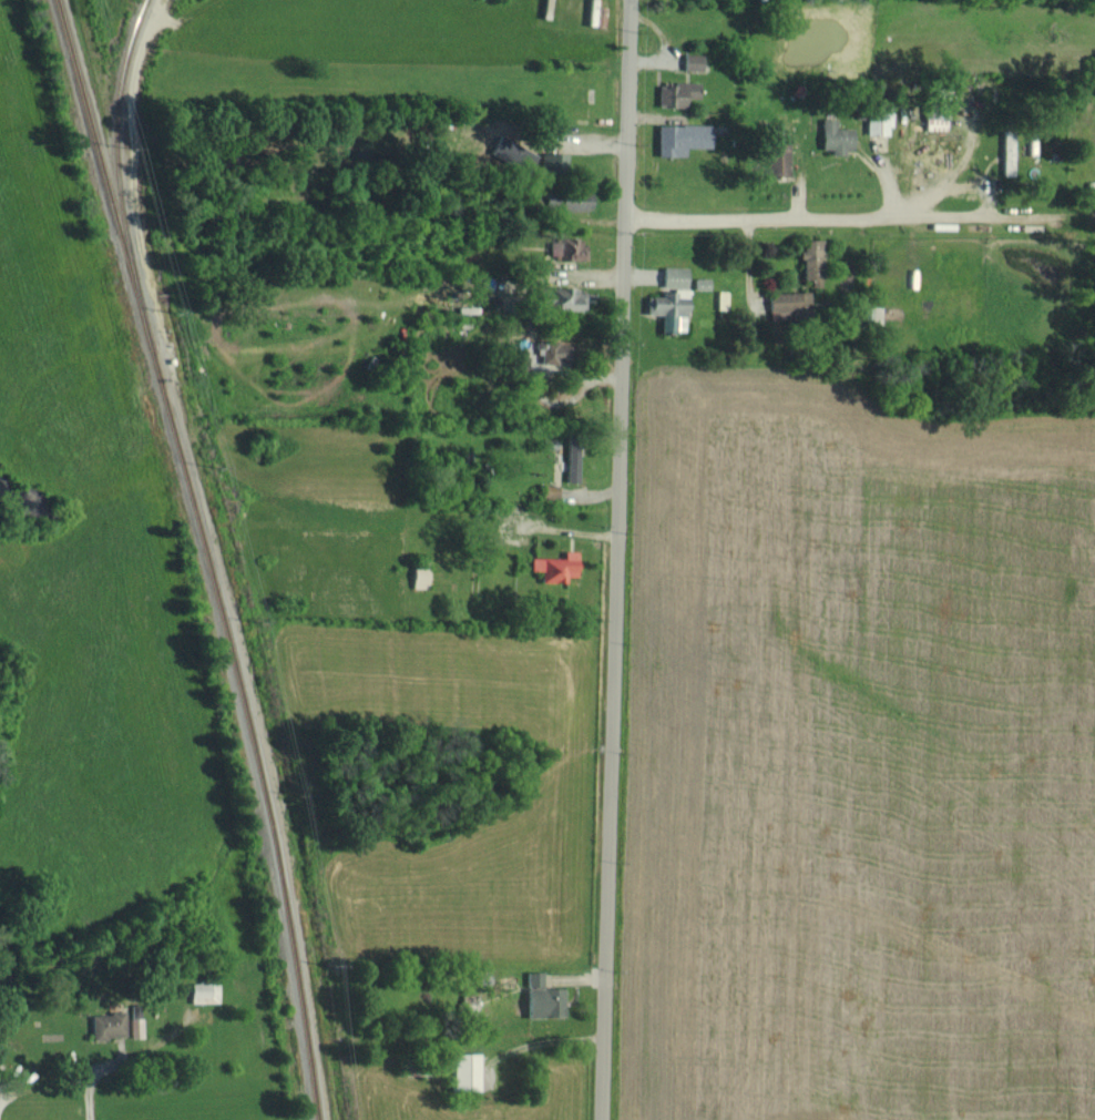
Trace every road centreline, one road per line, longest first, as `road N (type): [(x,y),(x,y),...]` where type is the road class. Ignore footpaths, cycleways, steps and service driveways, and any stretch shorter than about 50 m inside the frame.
road 1 (residential): [(602,1119),(632,0)]
road 2 (residential): [(626,217),(1047,220)]

